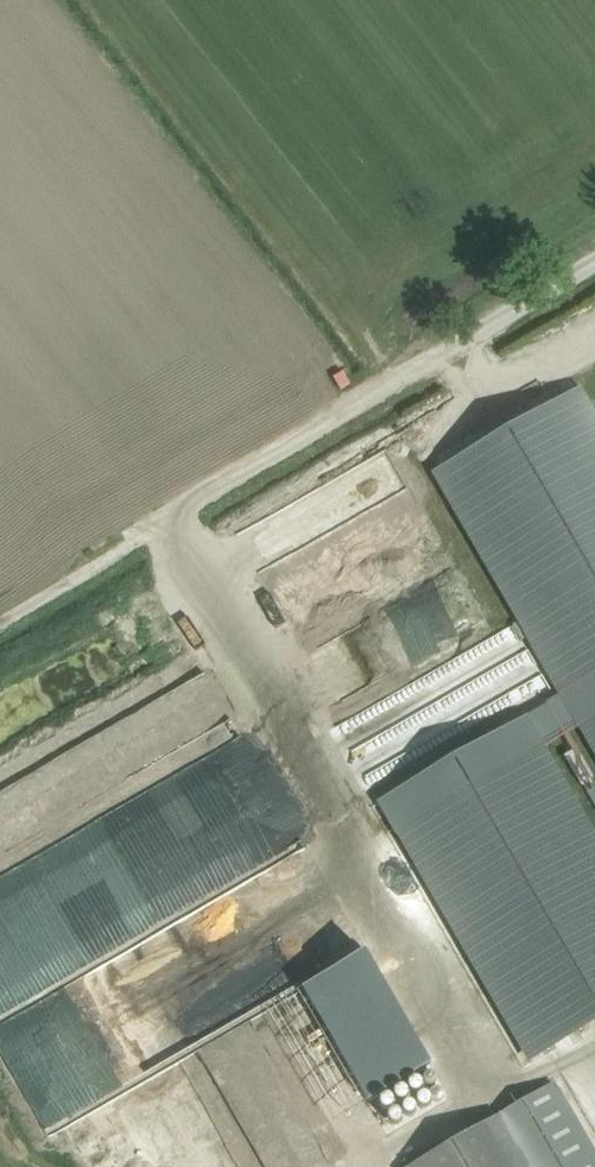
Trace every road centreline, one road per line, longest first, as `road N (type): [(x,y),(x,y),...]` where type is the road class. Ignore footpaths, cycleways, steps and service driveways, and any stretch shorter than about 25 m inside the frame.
road 1 (track): [(384,387),(594,794)]
road 2 (track): [(0,619),(384,387)]
road 3 (track): [(594,255),(384,387)]

